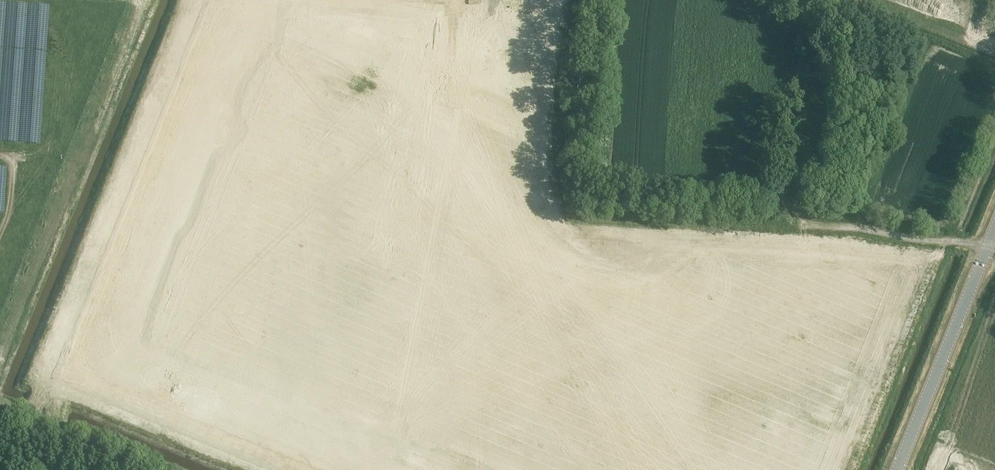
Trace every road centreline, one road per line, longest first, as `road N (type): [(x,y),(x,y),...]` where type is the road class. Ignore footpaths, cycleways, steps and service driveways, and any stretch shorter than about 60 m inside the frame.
road 1 (tertiary): [(894,469),(994,221)]

